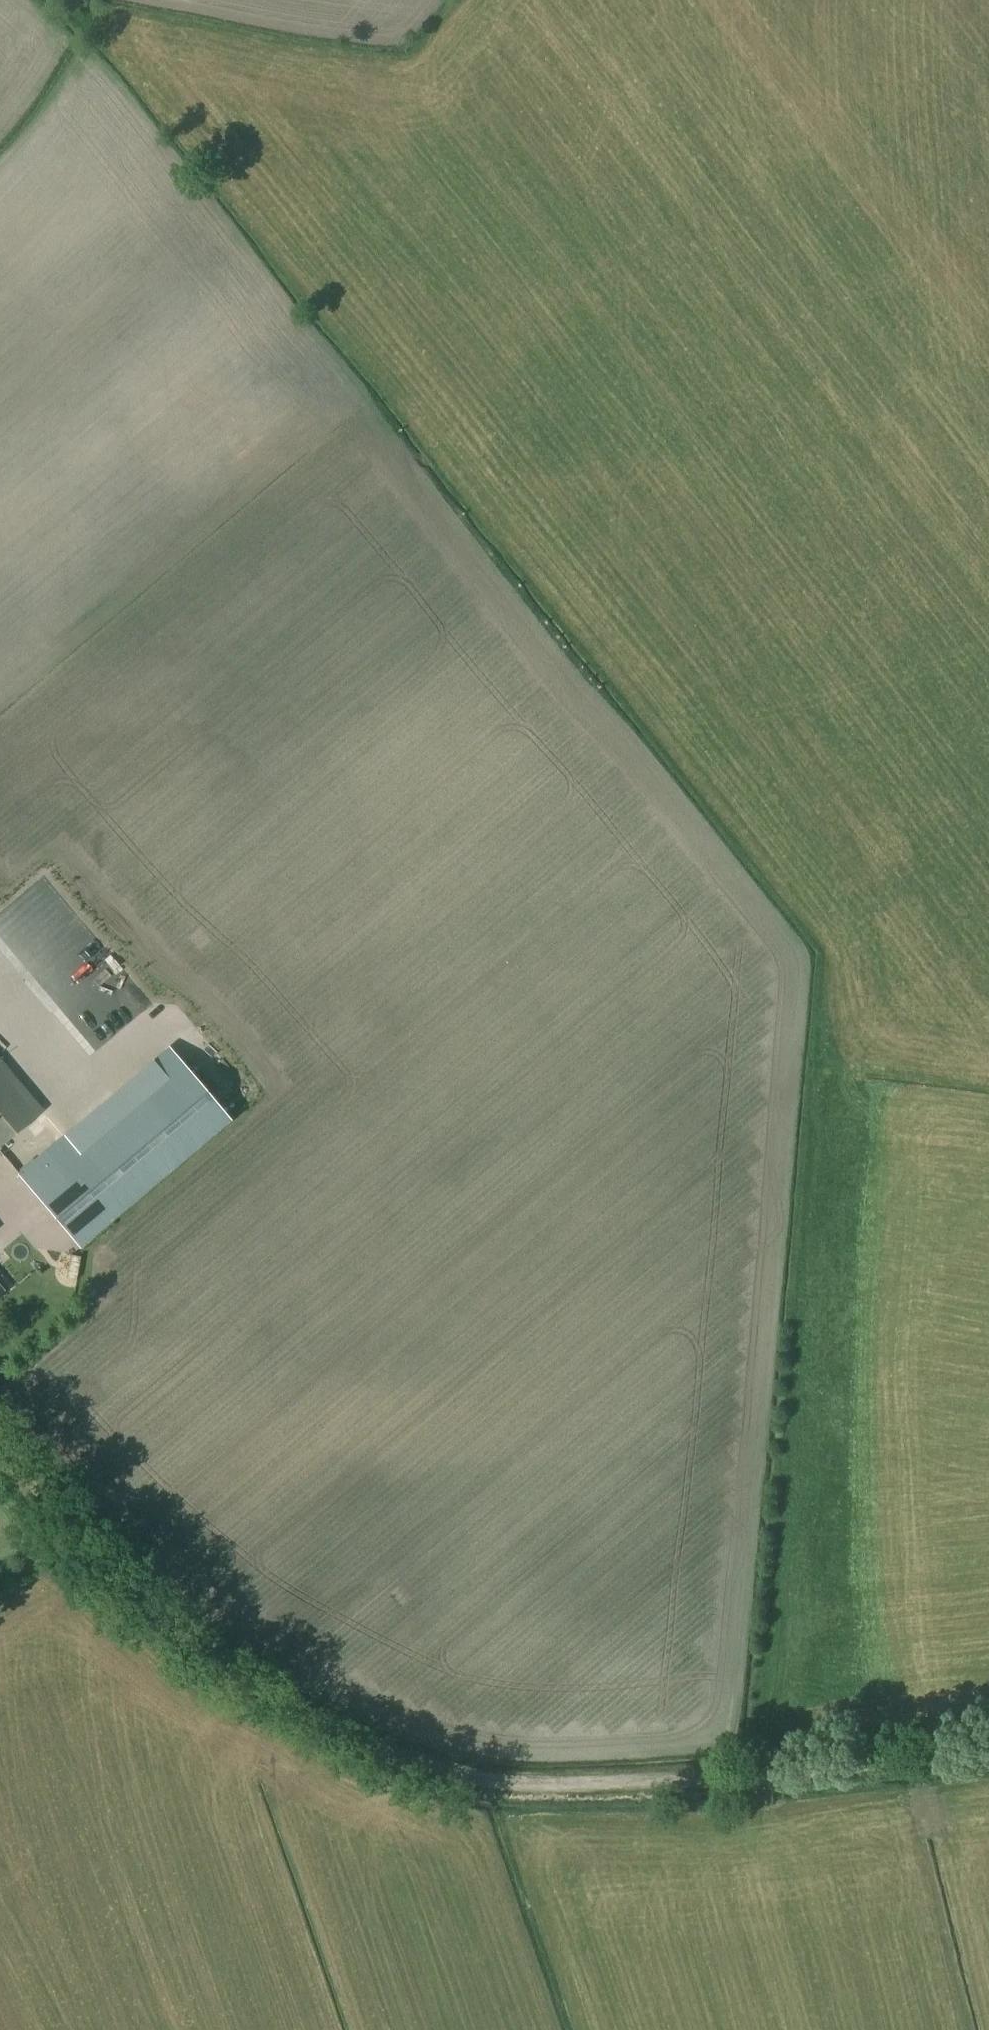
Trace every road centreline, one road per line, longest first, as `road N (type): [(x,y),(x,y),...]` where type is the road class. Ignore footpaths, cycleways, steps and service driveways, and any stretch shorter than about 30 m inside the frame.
road 1 (track): [(67,1532),(145,1609),(241,1683),(346,1733),(496,1789),(695,1787),(988,1752)]
road 2 (track): [(0,1576),(67,1532),(0,1450)]

